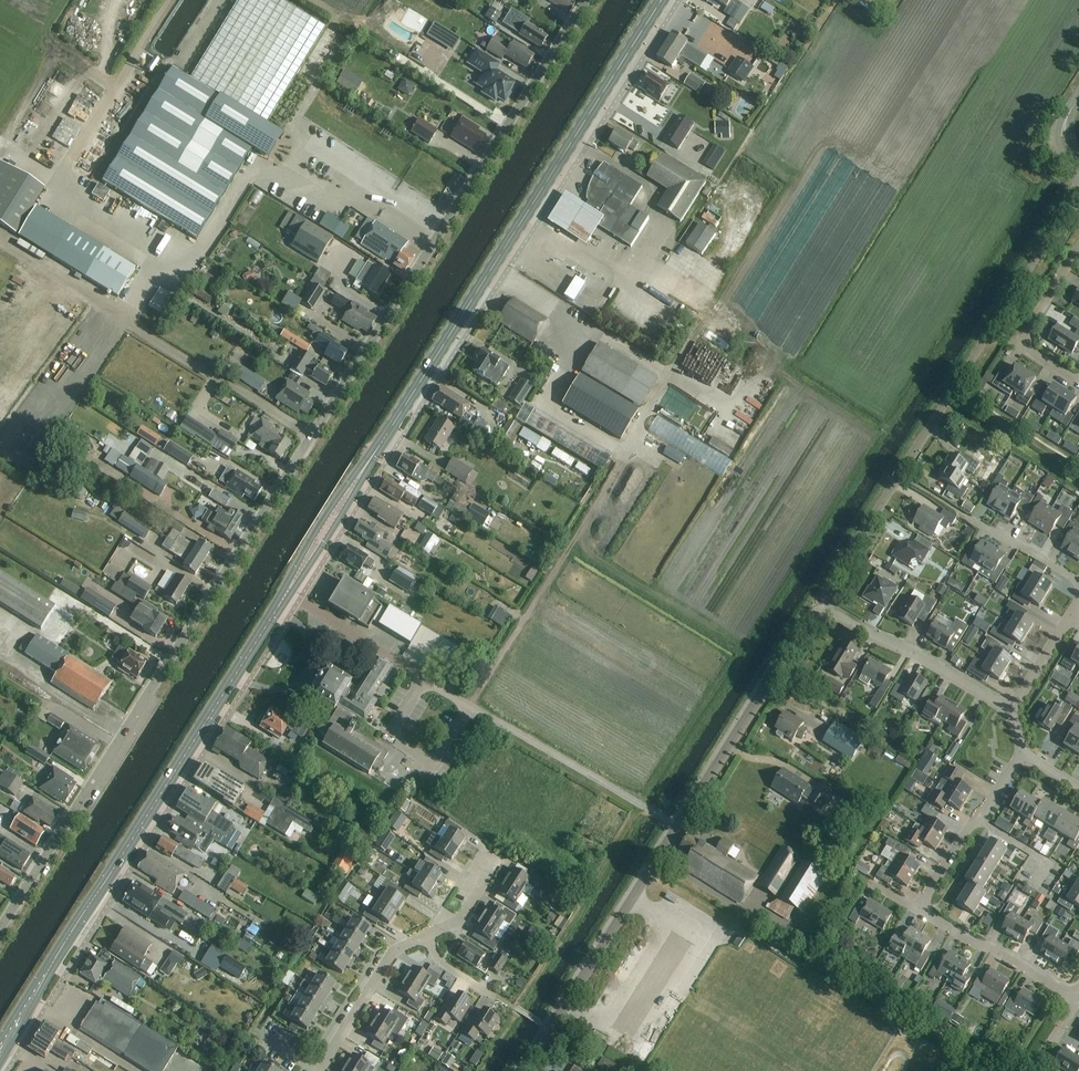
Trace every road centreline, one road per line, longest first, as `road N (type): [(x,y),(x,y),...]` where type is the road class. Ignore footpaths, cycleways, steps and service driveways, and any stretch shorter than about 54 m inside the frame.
road 1 (unclassified): [(0,925),(586,0)]
road 2 (primary): [(287,593),(661,0)]
road 3 (primary): [(0,1051),(287,593)]
road 4 (residential): [(828,612),(829,583),(1071,202)]
road 5 (unclassified): [(678,826),(287,593)]
road 6 (residential): [(1078,998),(917,909),(1022,752)]
road 7 (unclassified): [(522,1070),(678,826)]
road 8 (track): [(473,706),(621,464)]
road 9 (unclassified): [(678,826),(808,622),(828,612)]
road 10 (unclassified): [(1009,707),(828,612)]
road 11 (residential): [(321,1070),(393,951),(429,936)]
road 12 (residential): [(1078,378),(1027,344),(1078,249)]
road 13 (unknown): [(589,774),(675,630)]
road 14 (unknown): [(517,732),(602,588)]

